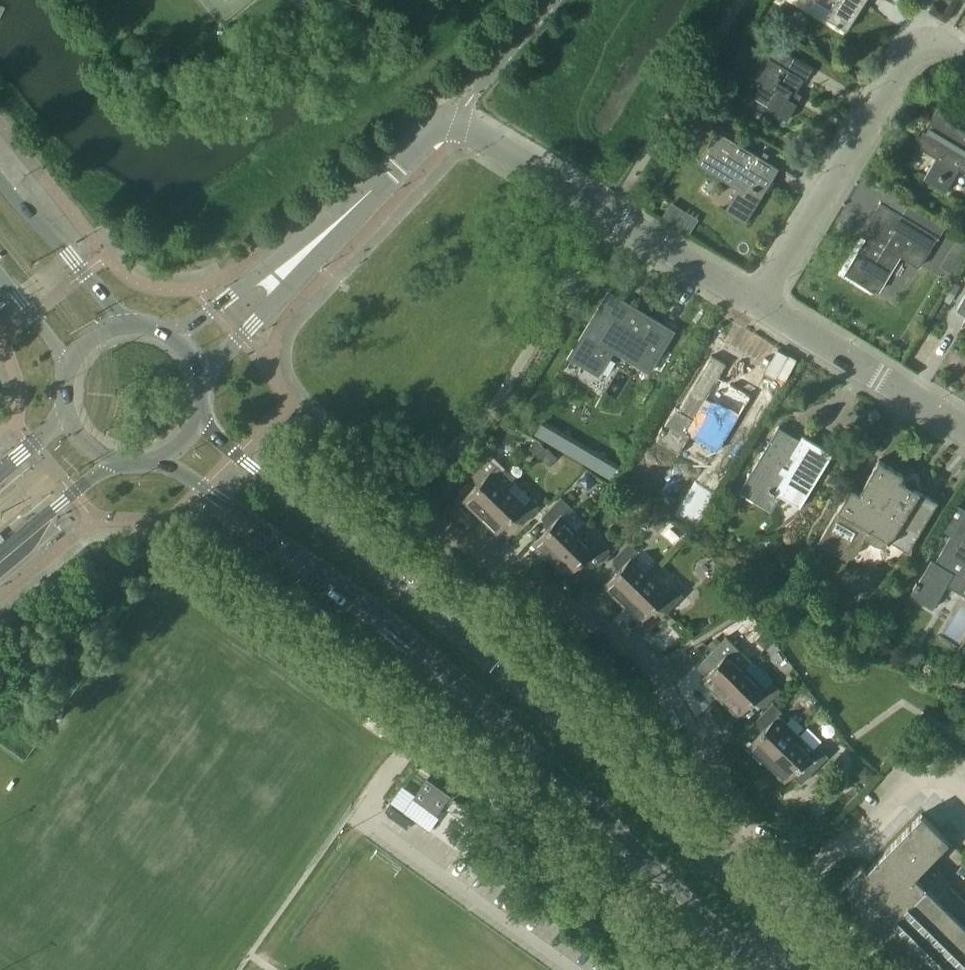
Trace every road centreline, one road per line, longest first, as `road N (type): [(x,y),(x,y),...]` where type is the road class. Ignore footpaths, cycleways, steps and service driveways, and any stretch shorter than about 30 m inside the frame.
road 1 (secondary): [(162,459),(458,679),(757,969)]
road 2 (residential): [(728,880),(739,818),(653,665),(416,521),(377,568)]
road 3 (secondary): [(728,880),(377,568)]
road 4 (residential): [(392,170),(442,120),(462,121),(756,307)]
road 5 (residential): [(964,62),(922,35),(756,307)]
road 6 (residential): [(201,378),(392,170)]
road 7 (residential): [(392,170),(174,338)]
road 8 (residential): [(756,307),(964,428)]
road 9 (secondary): [(377,568),(198,421)]
road 10 (tertiary): [(124,325),(0,182)]
road 11 (secondary): [(0,555),(112,461)]
road 12 (secondary): [(821,969),(728,880)]

